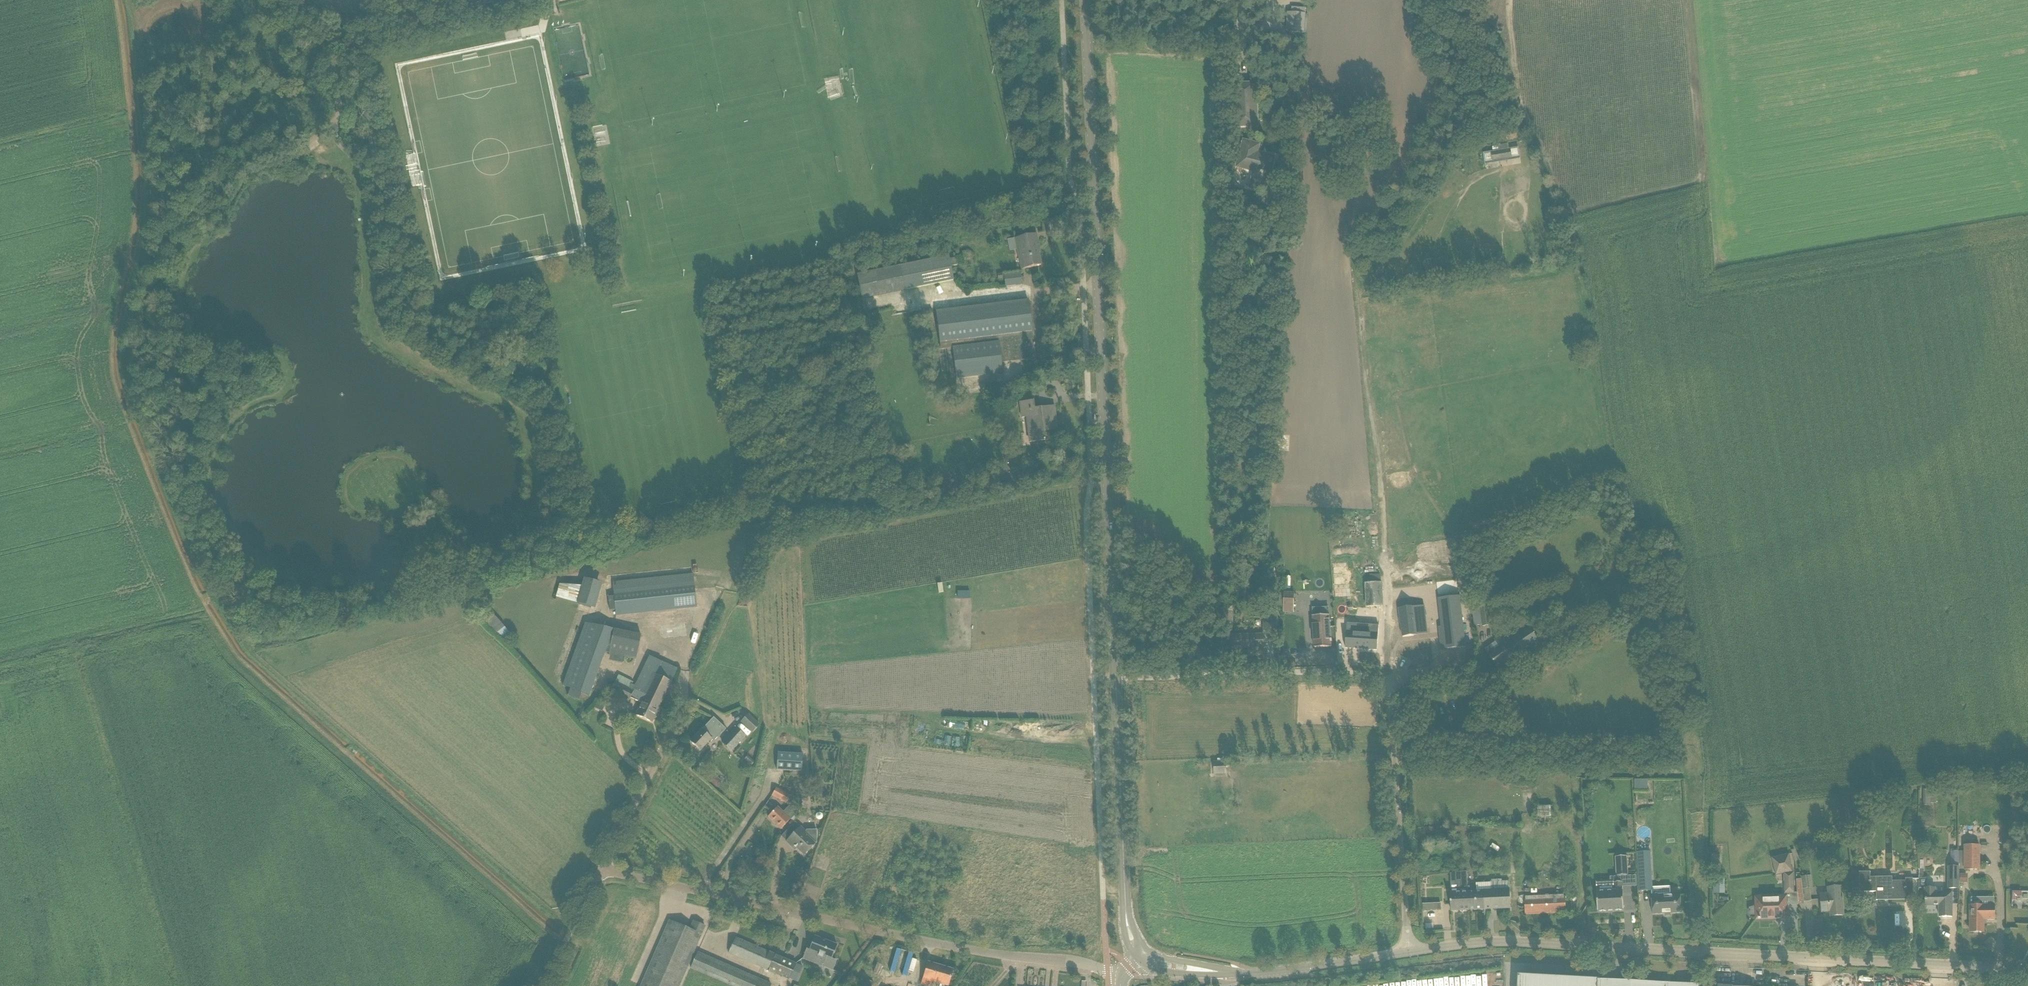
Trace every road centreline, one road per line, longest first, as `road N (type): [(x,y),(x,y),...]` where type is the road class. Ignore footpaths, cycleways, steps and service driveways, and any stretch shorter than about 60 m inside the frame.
road 1 (tertiary): [(1116,679),(1085,0)]
road 2 (tertiary): [(2027,982),(1993,968),(1513,942),(1411,953)]
road 3 (track): [(1093,681),(828,704),(811,688),(830,668),(1091,643)]
road 4 (unclassified): [(1122,977),(596,872)]
road 5 (track): [(1391,629),(1359,303)]
road 6 (residential): [(1411,953),(1391,629)]
road 7 (tertiary): [(1126,919),(1116,679)]
road 8 (unclassified): [(596,872),(685,701)]
road 9 (tertiary): [(1411,953),(1250,974)]
road 10 (unclassified): [(538,985),(596,872)]

